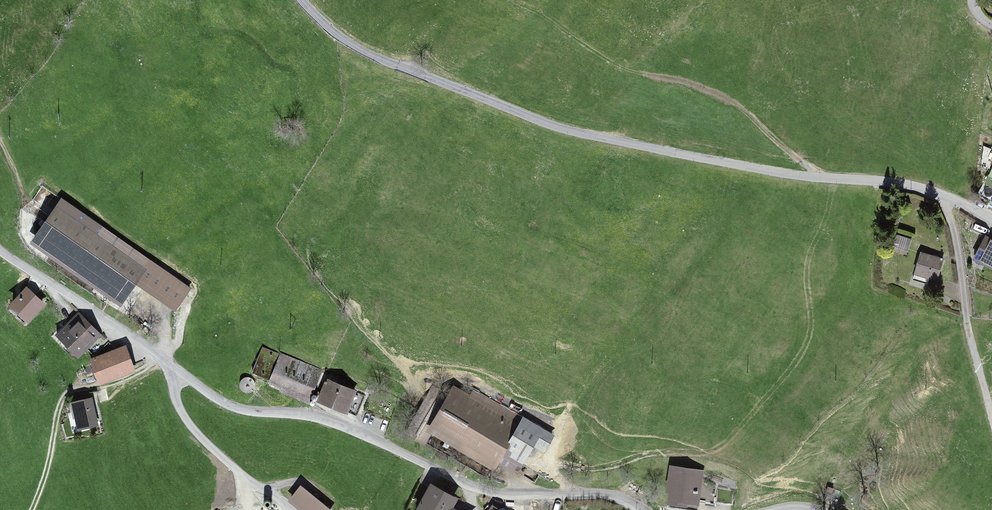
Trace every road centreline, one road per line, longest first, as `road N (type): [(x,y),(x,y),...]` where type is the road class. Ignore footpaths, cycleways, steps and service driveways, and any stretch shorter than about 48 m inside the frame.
road 1 (unclassified): [(991,220),(908,186),(750,169),(547,124),(354,46),(301,0)]
road 2 (residential): [(641,509),(627,497),(481,490),(358,431),(252,411),(202,387),(0,250)]
road 3 (track): [(939,196),(956,231),(968,345),(991,422)]
road 4 (track): [(158,355),(76,389),(58,413),(32,509)]

